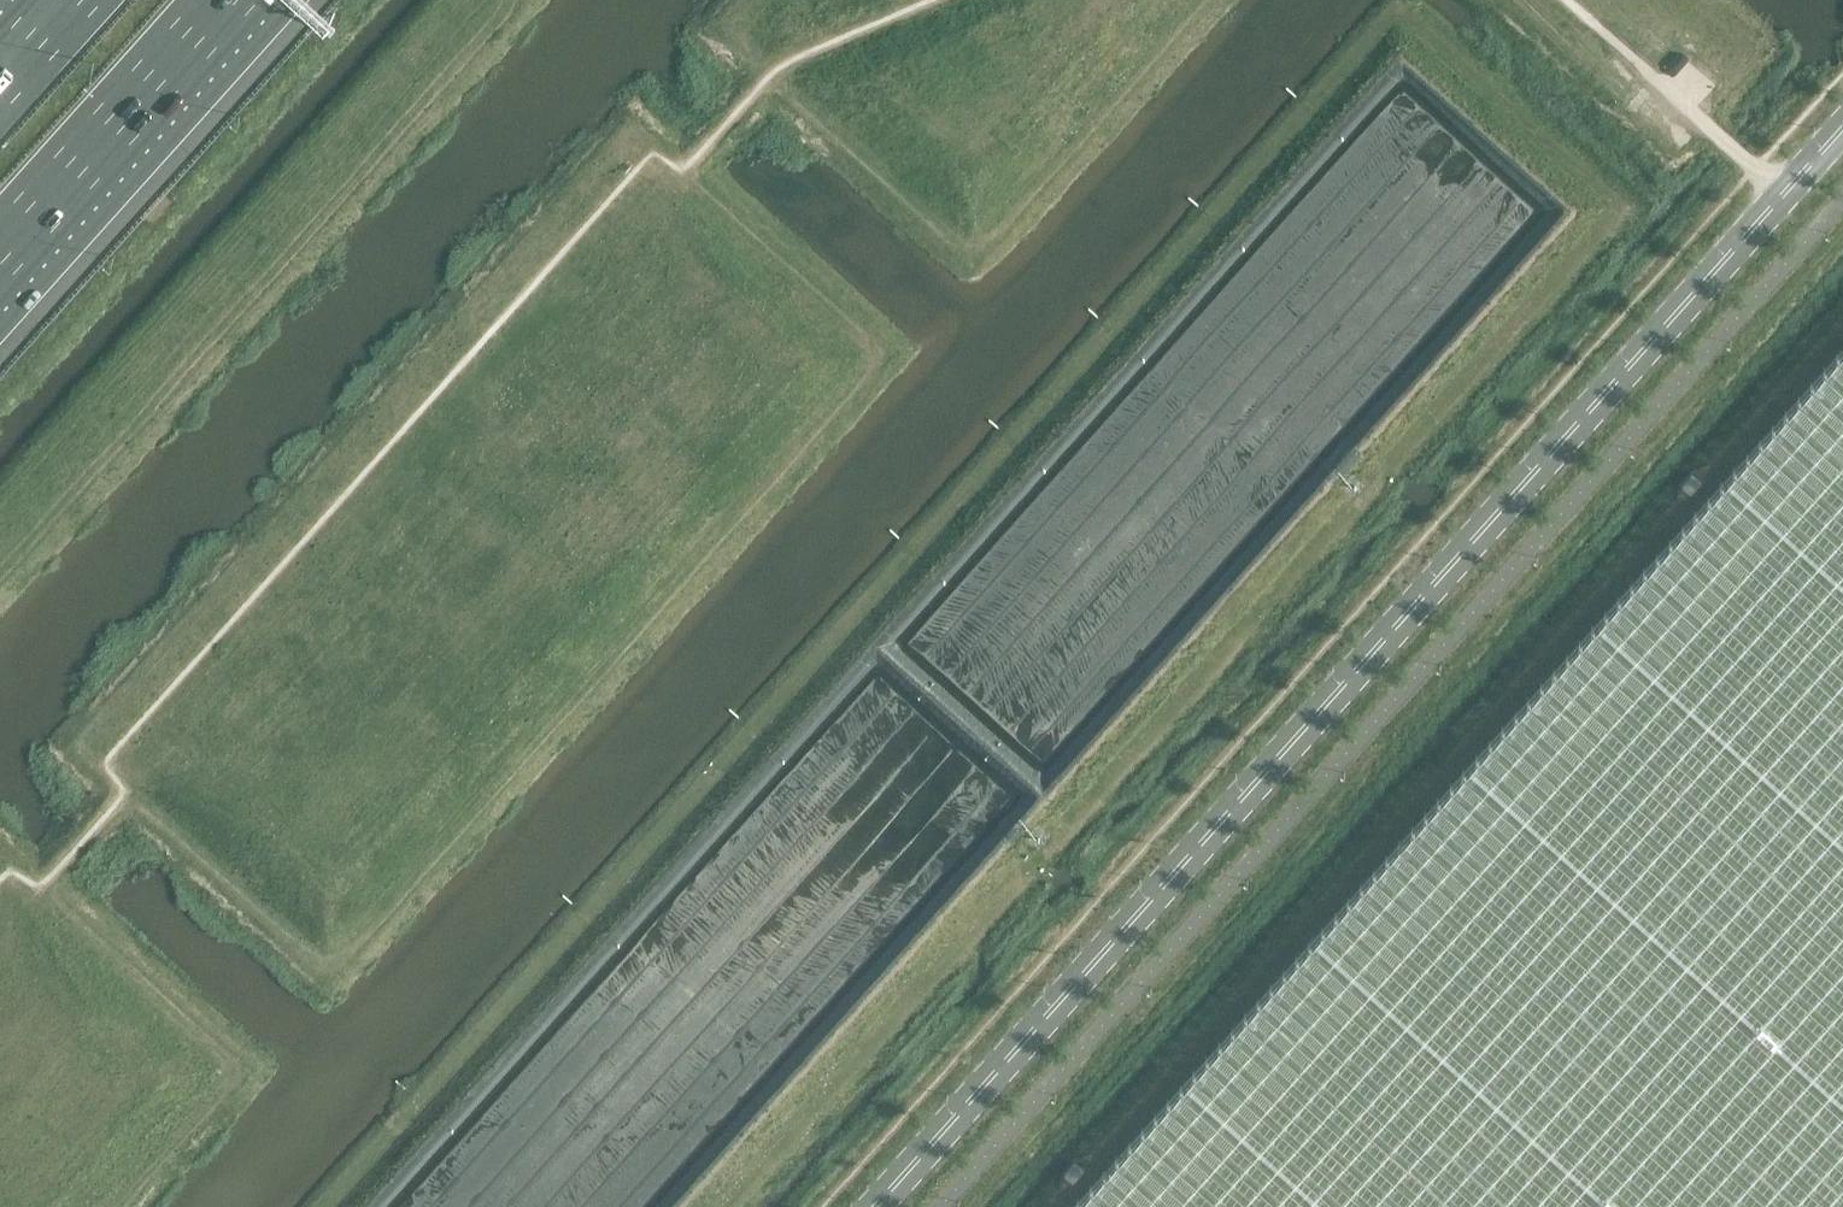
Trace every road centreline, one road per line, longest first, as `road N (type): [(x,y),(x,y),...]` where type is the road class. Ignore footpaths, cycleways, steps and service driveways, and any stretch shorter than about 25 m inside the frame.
road 1 (unclassified): [(865,1206),(1842,118)]
road 2 (motorway): [(0,252),(226,0)]

